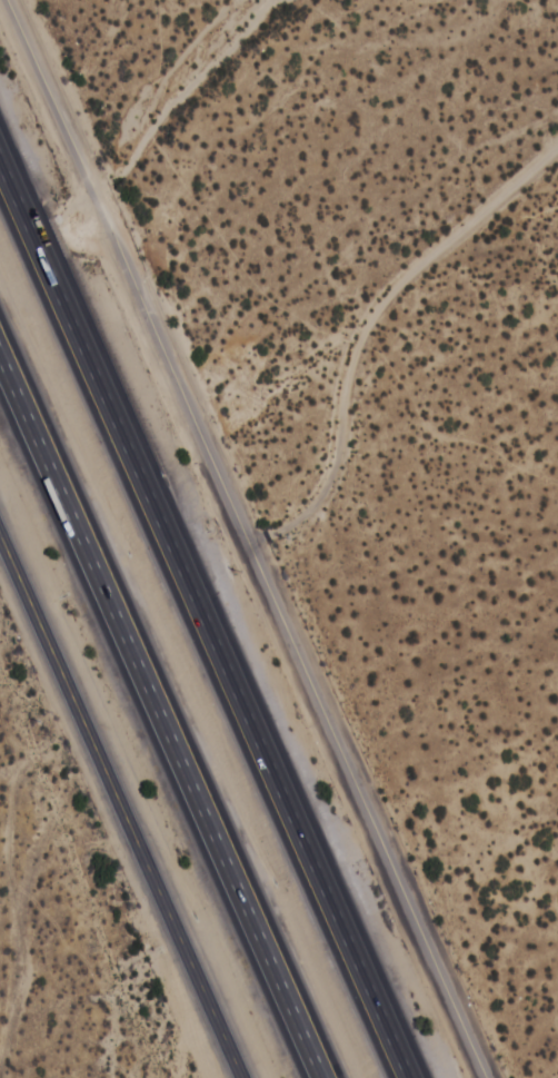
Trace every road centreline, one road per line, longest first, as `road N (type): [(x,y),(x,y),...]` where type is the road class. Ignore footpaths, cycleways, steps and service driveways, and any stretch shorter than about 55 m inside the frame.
road 1 (residential): [(12,0),(492,1077)]
road 2 (motorway): [(409,1077),(0,160)]
road 3 (motorway): [(0,365),(317,1077)]
road 4 (track): [(252,540),(342,566),(380,639),(448,732),(515,804),(545,812),(557,806)]
road 5 (tertiary): [(247,1077),(99,768)]
road 6 (track): [(18,1077),(18,1018),(99,768)]
road 7 (tertiary): [(99,768),(0,544)]

